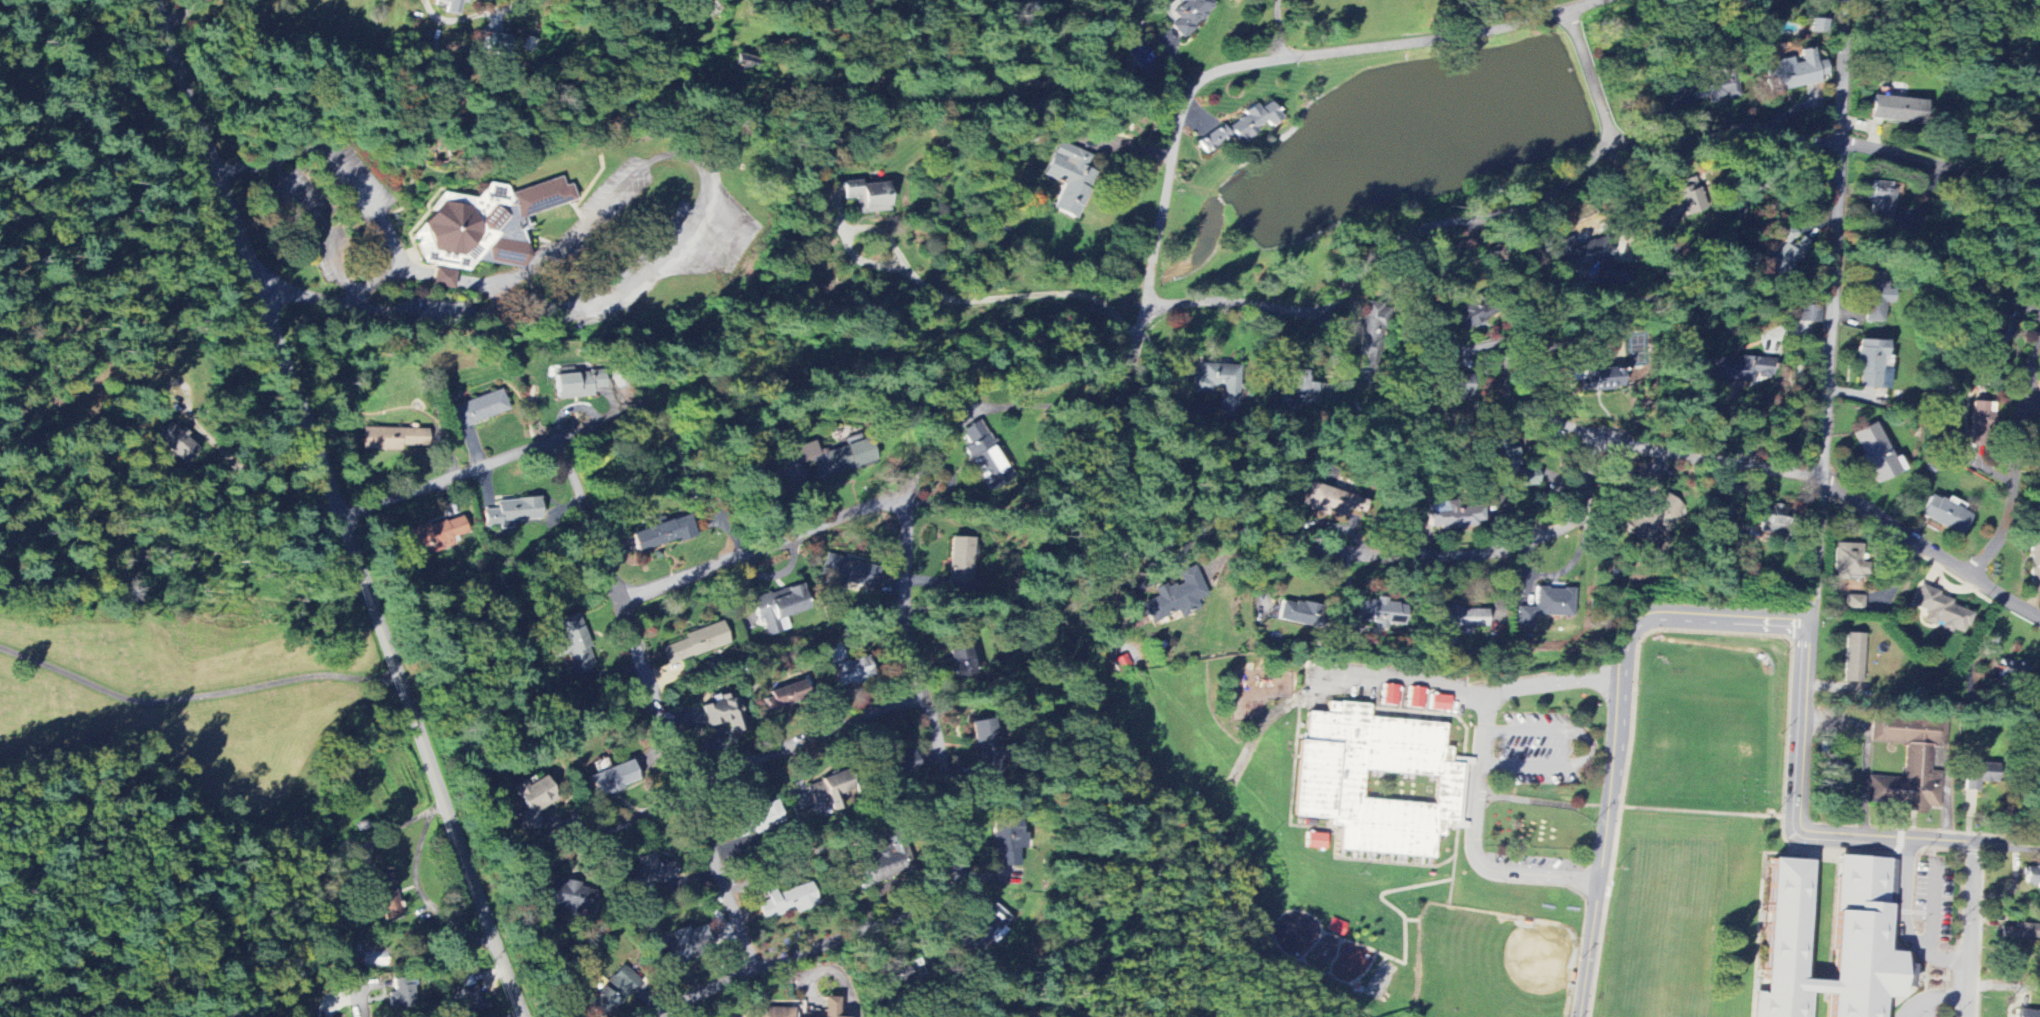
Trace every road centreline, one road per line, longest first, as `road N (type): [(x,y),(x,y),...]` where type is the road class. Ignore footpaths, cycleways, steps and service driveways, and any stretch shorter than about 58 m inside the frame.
road 1 (residential): [(524,1016),(158,0)]
road 2 (residential): [(671,1016),(686,1002),(951,896),(959,839),(900,588),(906,369)]
road 3 (residential): [(1796,831),(1842,163),(1845,0)]
road 4 (residential): [(1570,436),(1587,478),(1583,508),(1564,529),(1525,543),(1433,560),(1314,549),(1230,527),(1125,560),(1105,539),(1103,508),(1137,332)]
road 5 (residential): [(1137,332),(1158,313),(1188,306),(1320,312),(1410,235),(1532,207),(1591,159),(1648,134),(1742,122),(1762,127),(1783,148),(1843,145)]
road 6 (residential): [(1137,332),(1183,113),(1199,86),(1240,67),(1449,40),(1604,0)]
road 7 (residential): [(1581,1016),(1625,640),(1635,619),(1812,631)]
road 8 (residential): [(755,974),(634,622),(557,438)]
road 9 (residential): [(1570,436),(1508,392),(1502,365),(1511,349),(1555,317),(1660,294),(1708,273),(1783,148)]
road 10 (residential): [(1622,674),(1499,691),(1487,704),(1484,730),(1474,839),(1482,866),(1600,887)]
road 11 (residential): [(923,695),(768,758),(693,801),(542,858)]
road 12 (residential): [(903,495),(622,600)]
road 13 (residential): [(1820,486),(1604,458),(1570,436)]
road 14 (residential): [(2039,620),(1820,486)]
road 15 (residential): [(2039,849),(1796,831)]
road 16 (residential): [(557,438),(345,522)]
road 17 (residential): [(2039,201),(1843,145)]
road 18 (residential): [(2039,412),(2020,413),(2012,514),(1970,578)]
road 19 (residential): [(1967,1016),(1973,844)]
road 20 (residential): [(417,0),(427,20),(448,26),(544,4)]
road 21 (residential): [(1609,148),(1565,14)]

